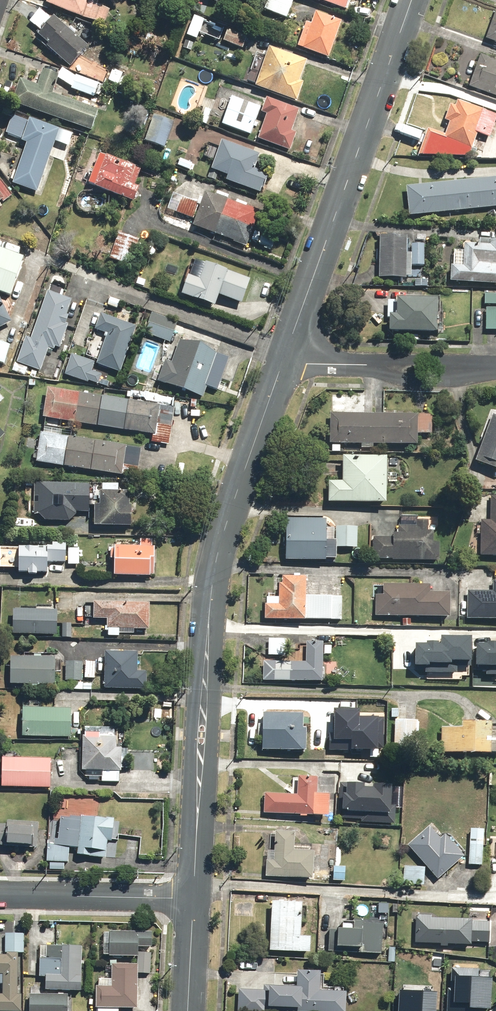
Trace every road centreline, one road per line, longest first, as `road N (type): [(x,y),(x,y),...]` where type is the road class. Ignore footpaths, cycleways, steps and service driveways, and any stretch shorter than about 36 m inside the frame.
road 1 (tertiary): [(287,351),(213,581),(193,899)]
road 2 (tertiary): [(410,0),(287,351)]
road 3 (residential): [(287,351),(336,365),(495,368)]
road 4 (residential): [(193,899),(0,895)]

